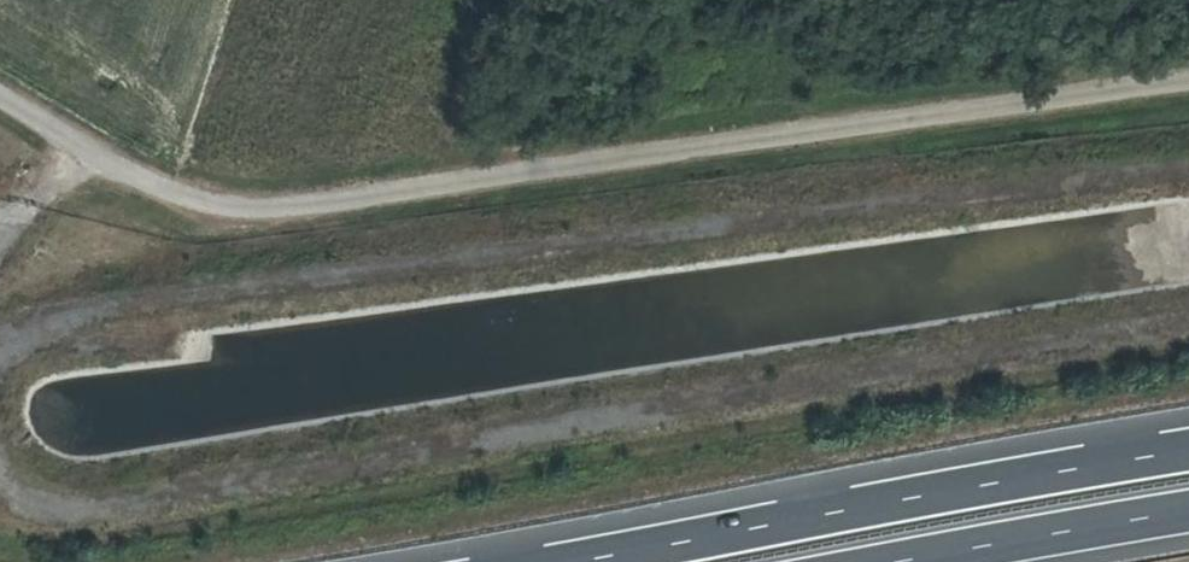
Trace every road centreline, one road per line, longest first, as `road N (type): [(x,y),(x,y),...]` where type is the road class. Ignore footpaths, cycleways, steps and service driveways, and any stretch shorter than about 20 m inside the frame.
road 1 (unclassified): [(0,96),(142,180),(205,202),(268,209),(1188,78)]
road 2 (motorway): [(1188,447),(551,561)]
road 3 (motorway): [(902,561),(1188,512)]

